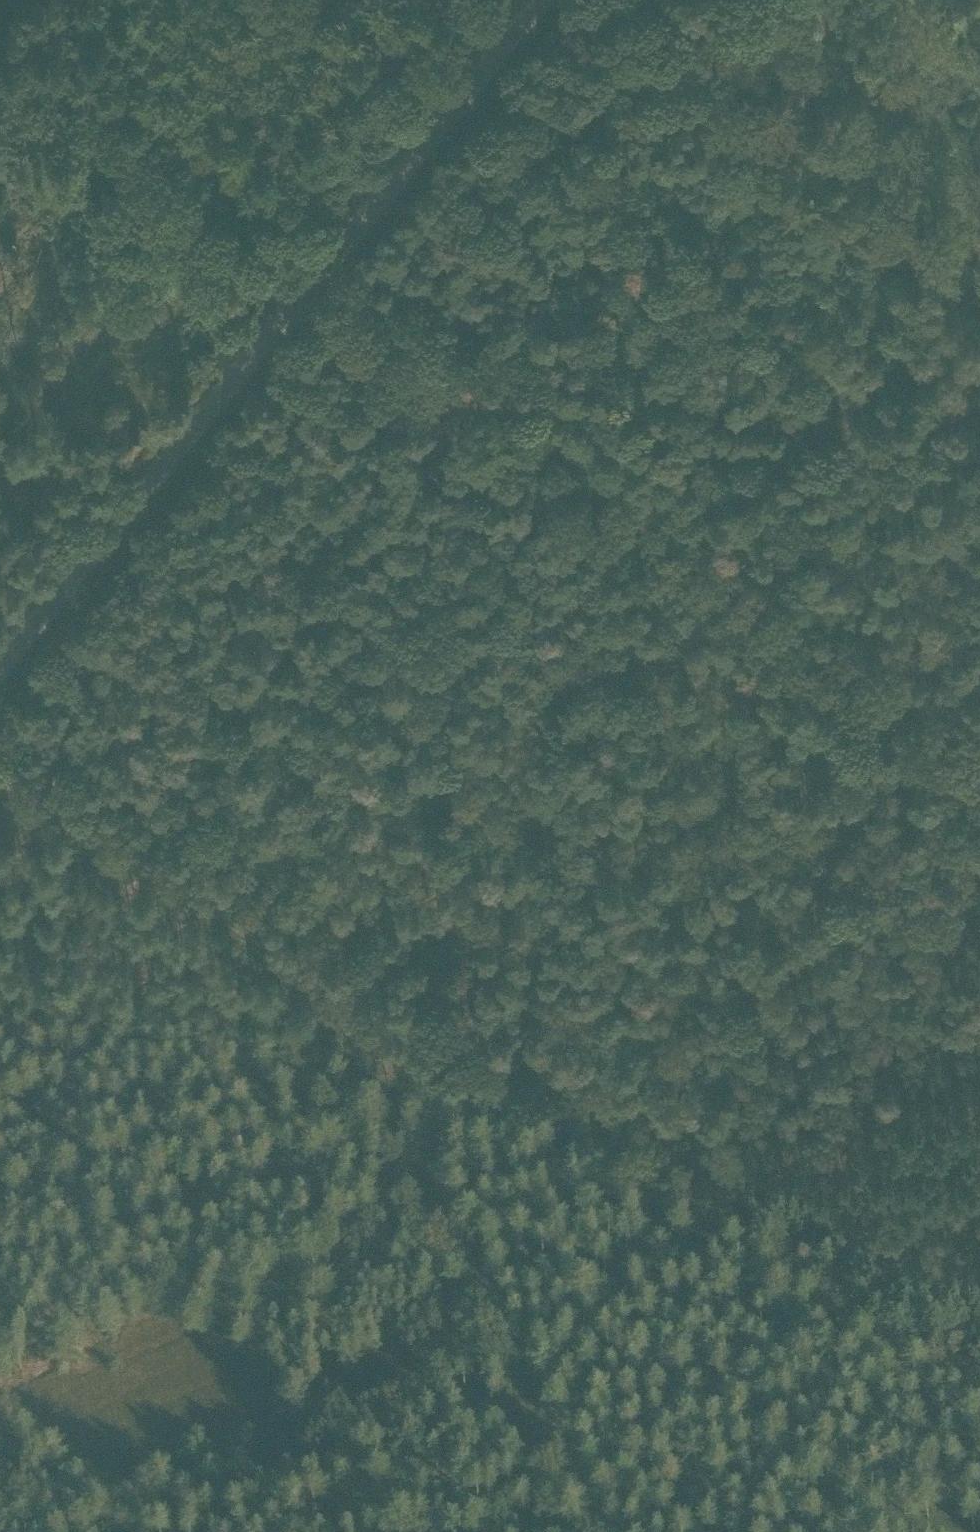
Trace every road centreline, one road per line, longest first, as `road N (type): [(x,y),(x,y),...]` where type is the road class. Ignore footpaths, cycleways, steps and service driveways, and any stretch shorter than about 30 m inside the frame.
road 1 (track): [(979,1398),(0,765)]
road 2 (tertiary): [(0,681),(554,0)]
road 3 (track): [(316,294),(979,744)]
road 4 (track): [(604,1531),(334,1002),(333,985)]
road 5 (track): [(316,294),(0,82)]

